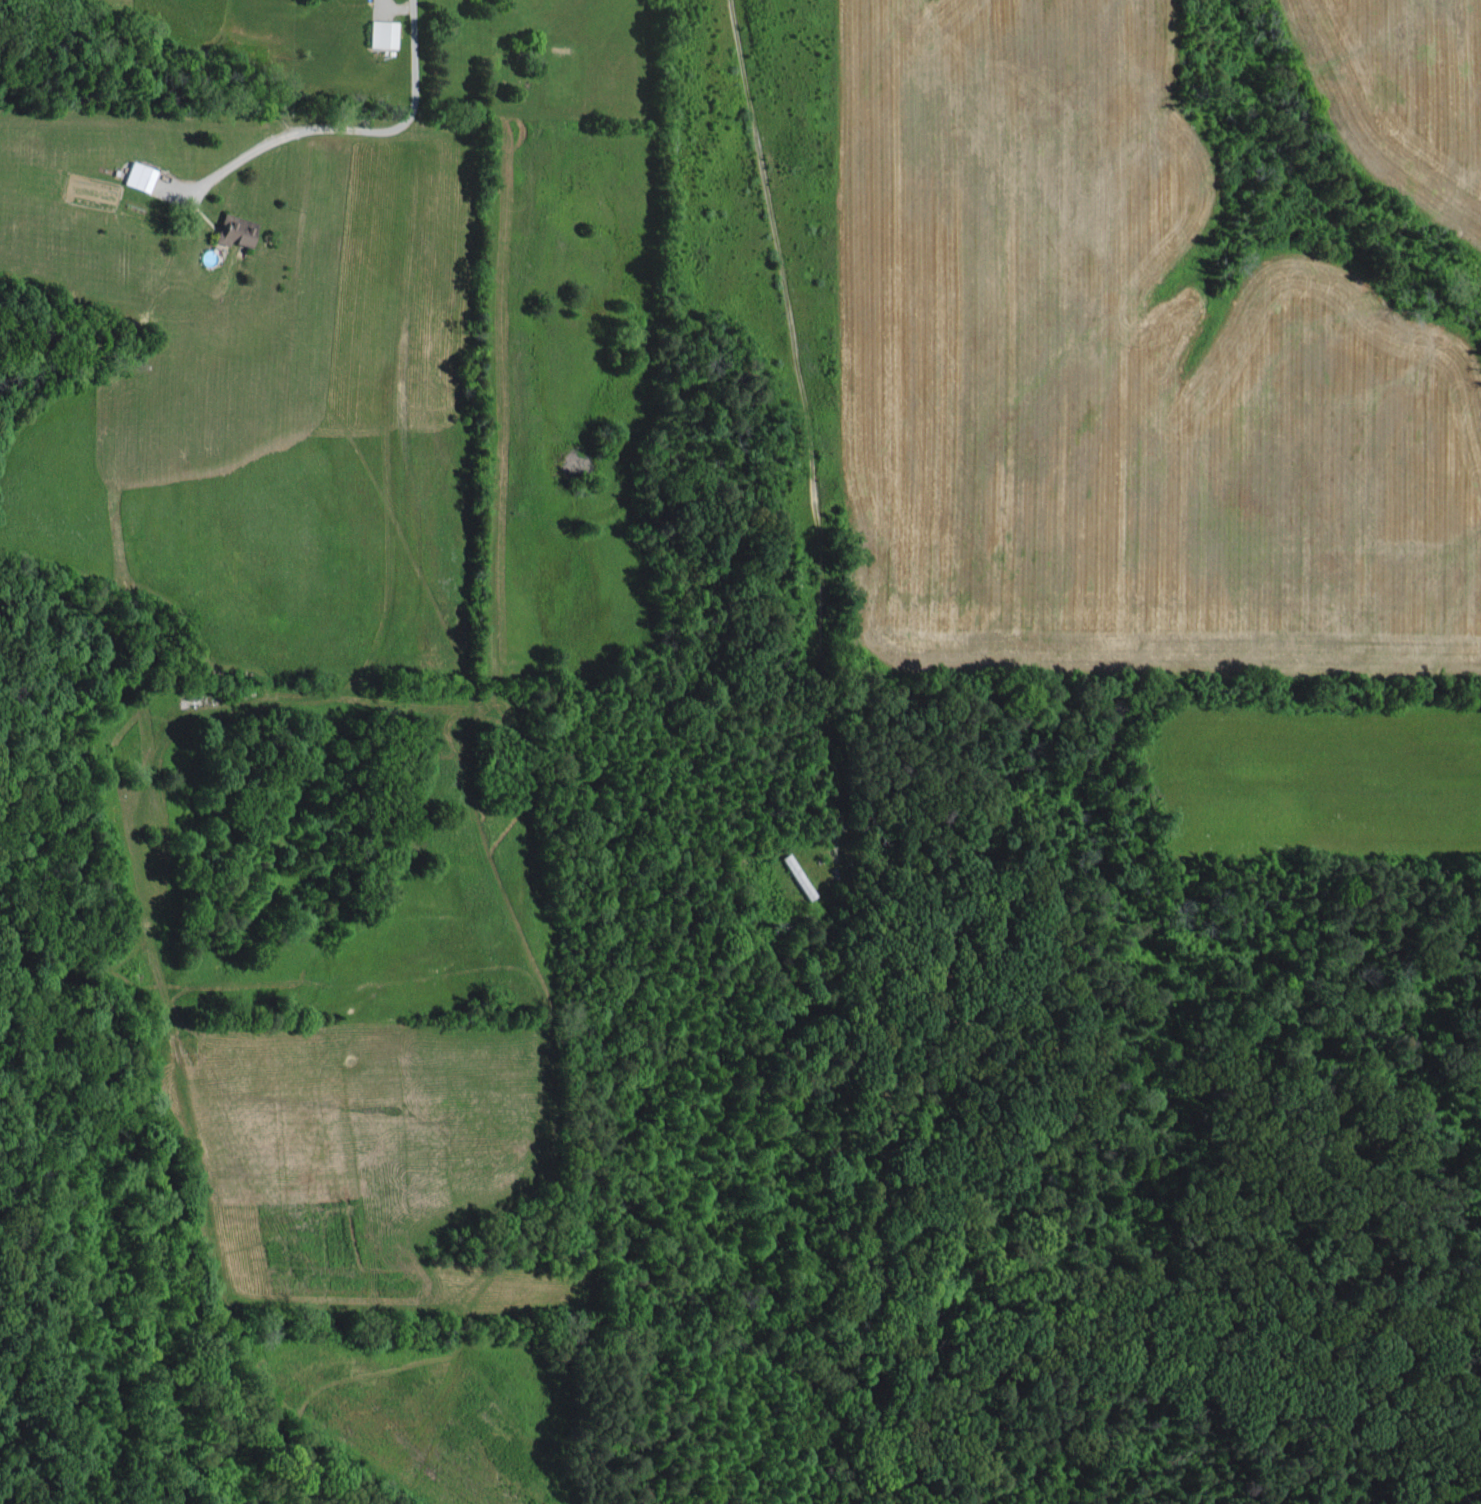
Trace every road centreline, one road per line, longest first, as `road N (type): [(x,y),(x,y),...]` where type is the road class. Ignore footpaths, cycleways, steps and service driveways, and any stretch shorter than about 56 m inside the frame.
road 1 (residential): [(732,0),(807,402),(835,820)]

